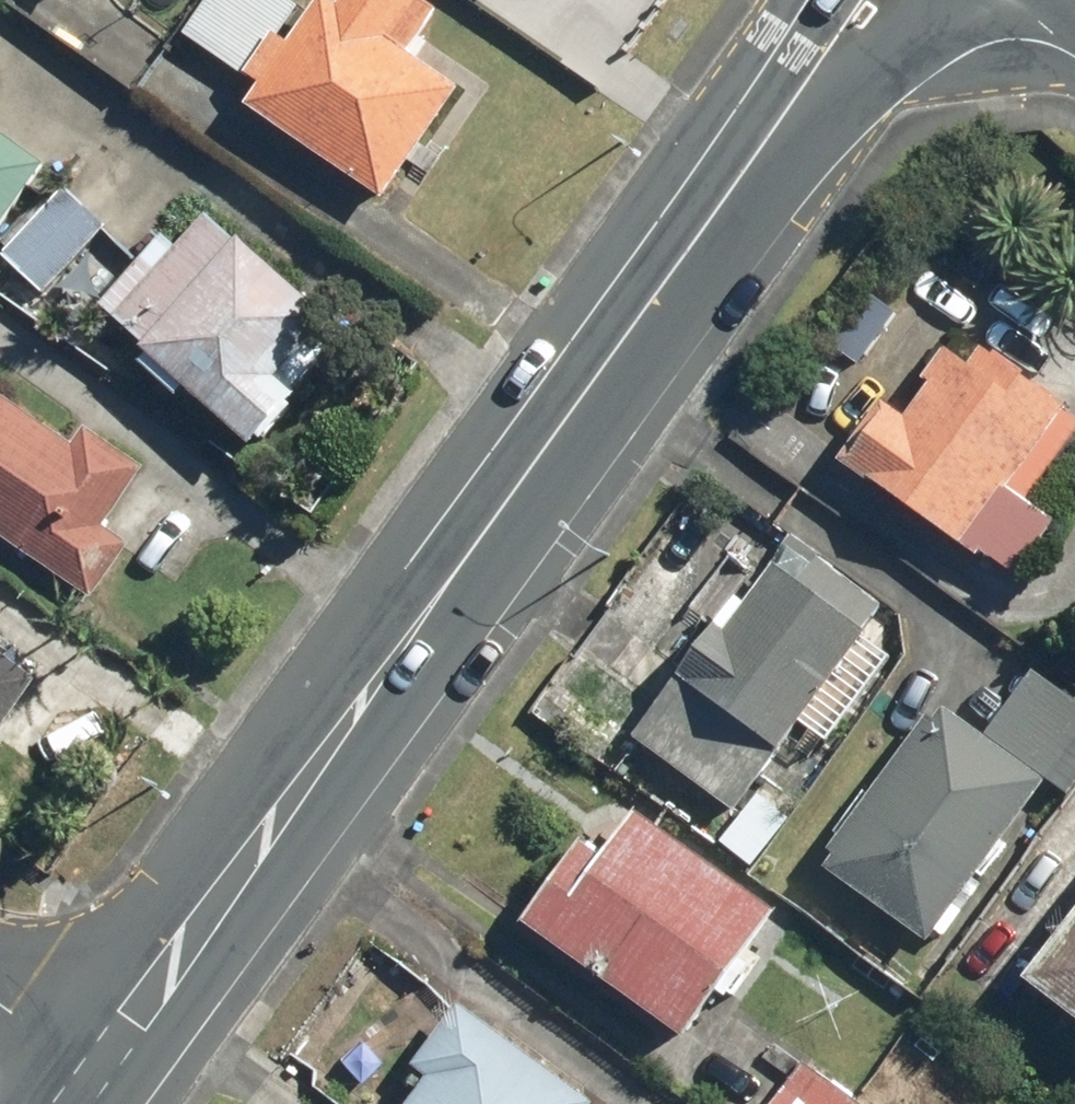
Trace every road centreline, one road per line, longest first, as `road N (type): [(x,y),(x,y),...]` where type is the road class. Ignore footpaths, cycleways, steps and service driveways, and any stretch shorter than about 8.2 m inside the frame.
road 1 (secondary): [(94,1072),(807,82)]
road 2 (secondary): [(928,0),(890,47),(807,82)]

